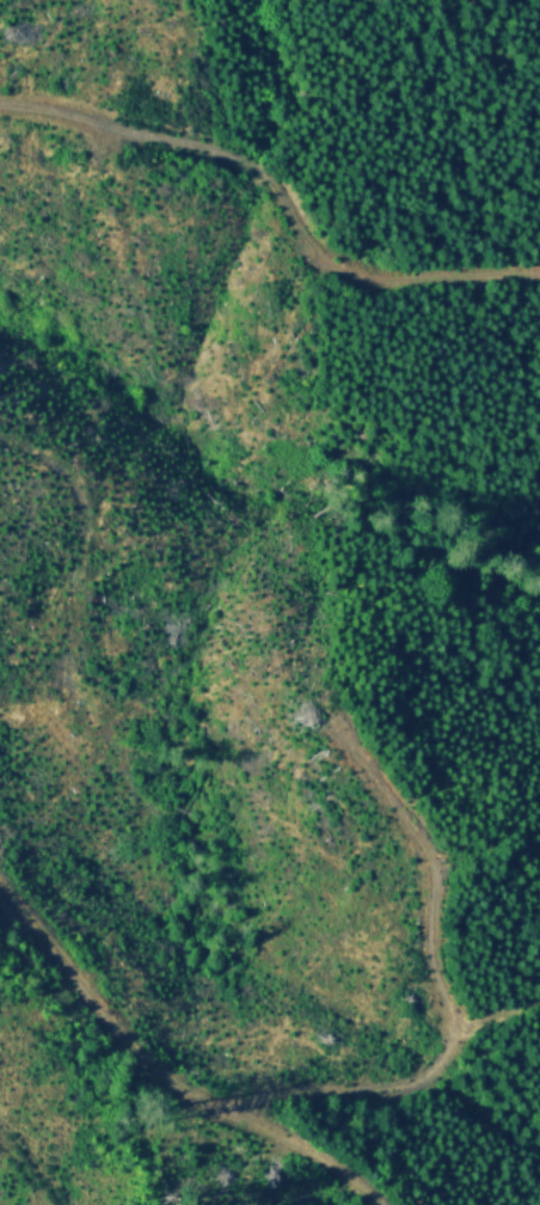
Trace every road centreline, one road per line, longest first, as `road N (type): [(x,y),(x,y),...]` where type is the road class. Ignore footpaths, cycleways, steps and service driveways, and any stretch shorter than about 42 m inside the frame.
road 1 (track): [(335,716),(423,852),(431,880),(436,962),(454,1027),(432,1076),(403,1089),(213,1100),(147,1060),(115,1028),(0,879)]
road 2 (track): [(539,276),(356,276),(308,247),(250,164),(0,107)]
road 3 (track): [(374,1204),(318,1158),(213,1100)]

